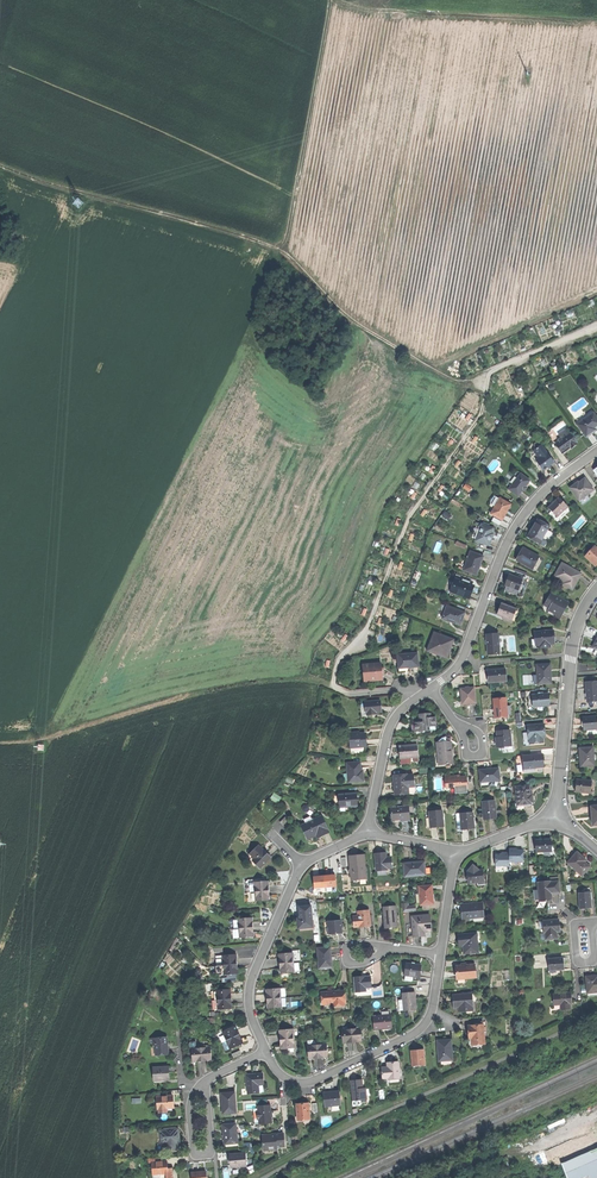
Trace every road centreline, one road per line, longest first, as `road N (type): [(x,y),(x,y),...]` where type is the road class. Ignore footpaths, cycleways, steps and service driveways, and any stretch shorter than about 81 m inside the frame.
road 1 (track): [(487,383),(482,415),(409,519),(370,623),(341,657),(334,686),(351,695)]
road 2 (residential): [(596,452),(520,519),(461,661),(431,689)]
road 3 (track): [(277,248),(0,166)]
road 4 (residential): [(367,832),(304,862),(296,874),(252,975),(251,1014),(266,1052)]
road 5 (residential): [(266,1052),(280,1073),(309,1082),(411,1035),(434,1006),(441,955)]
road 6 (track): [(329,0),(277,248)]
road 7 (residential): [(596,589),(575,632),(557,815)]
road 8 (residential): [(431,689),(389,728),(367,832)]
road 9 (residential): [(203,1083),(191,1103),(194,1151),(203,1155),(211,1150),(208,1096)]
road 10 (track): [(596,325),(497,368),(487,383)]

